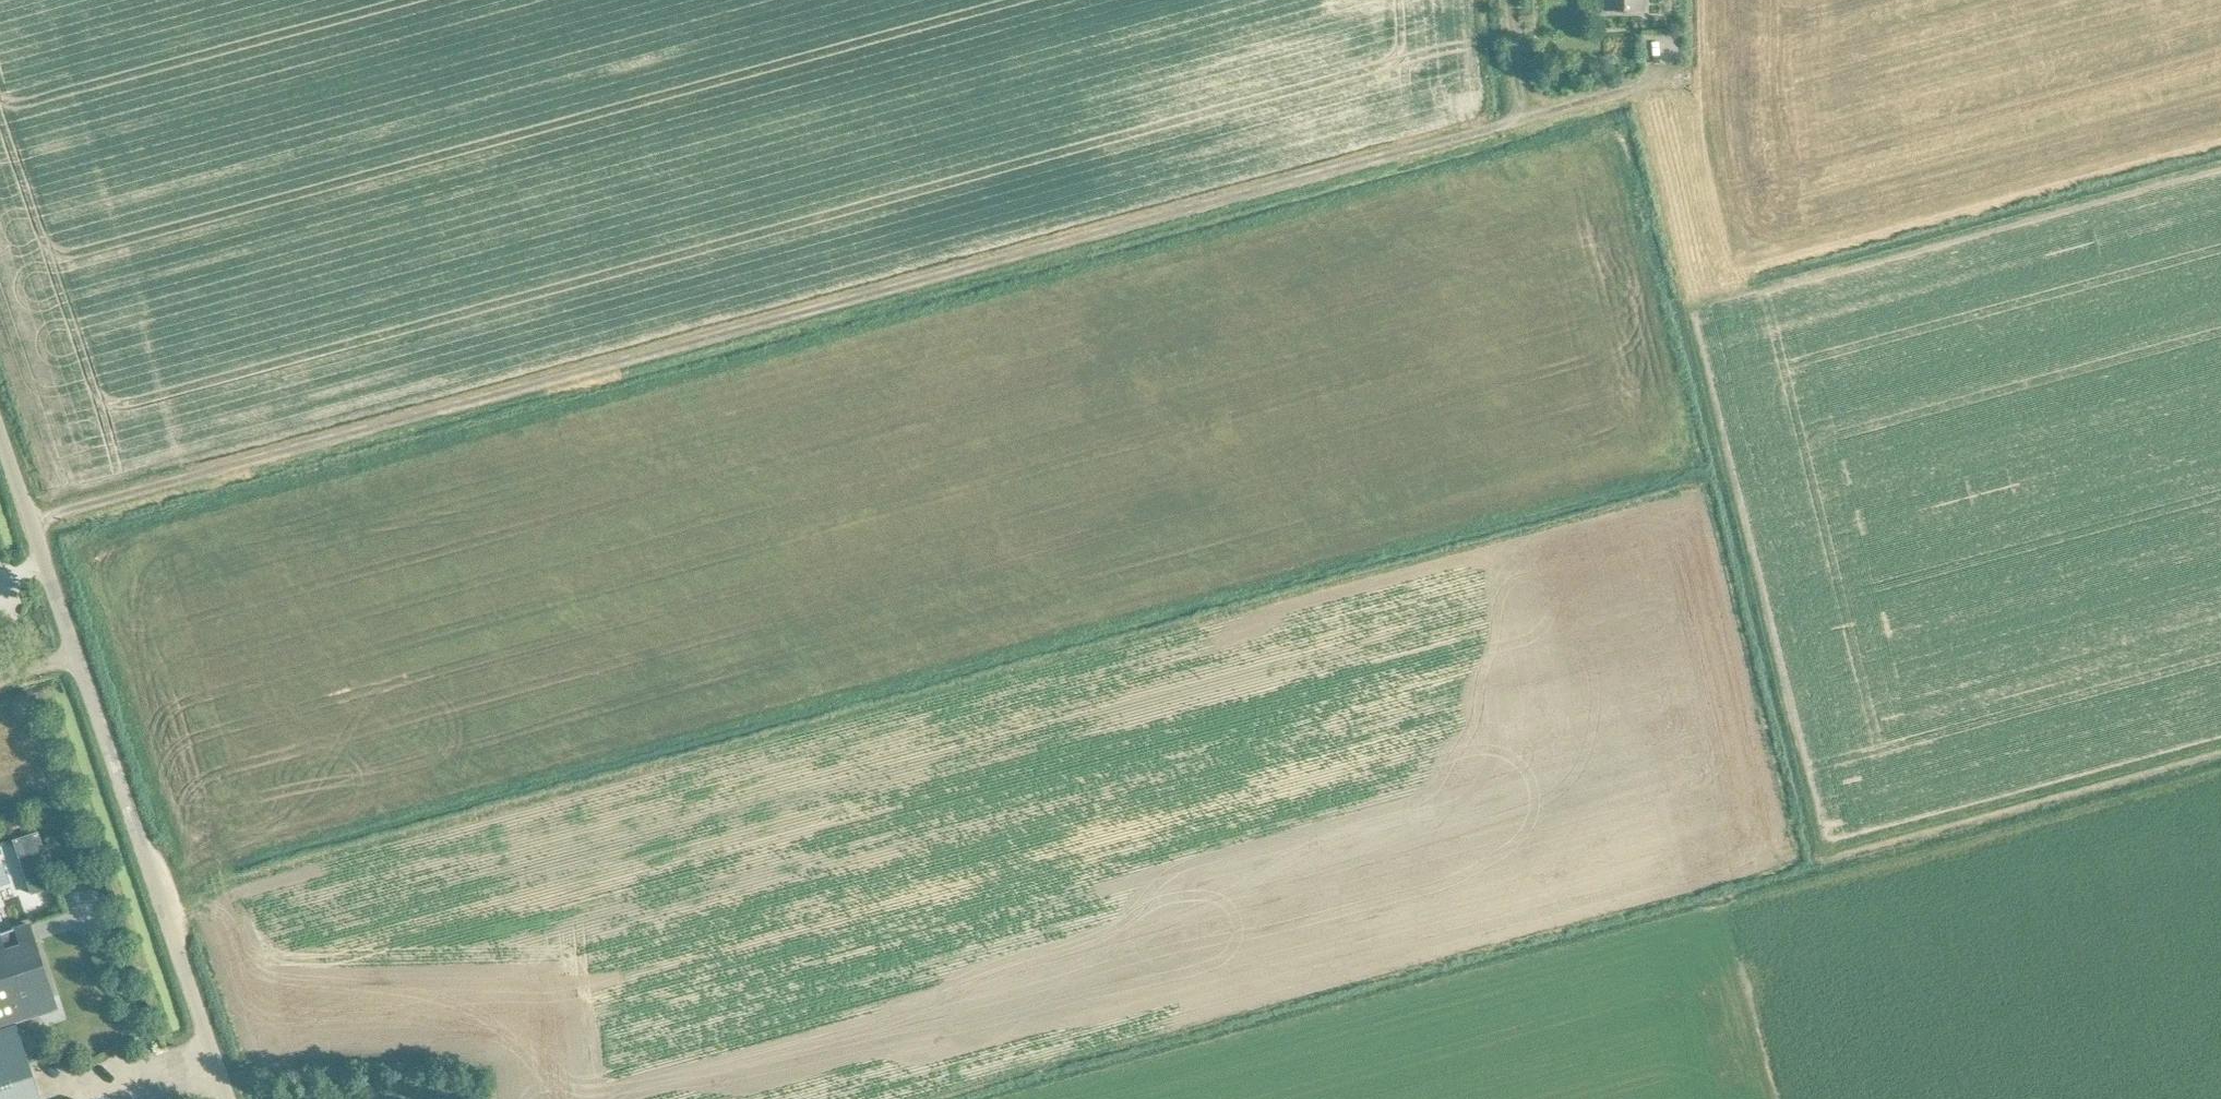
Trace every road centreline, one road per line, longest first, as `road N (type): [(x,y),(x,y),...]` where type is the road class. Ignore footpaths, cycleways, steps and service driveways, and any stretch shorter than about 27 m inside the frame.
road 1 (track): [(31,523),(1664,82)]
road 2 (unclassified): [(226,1098),(0,432)]

